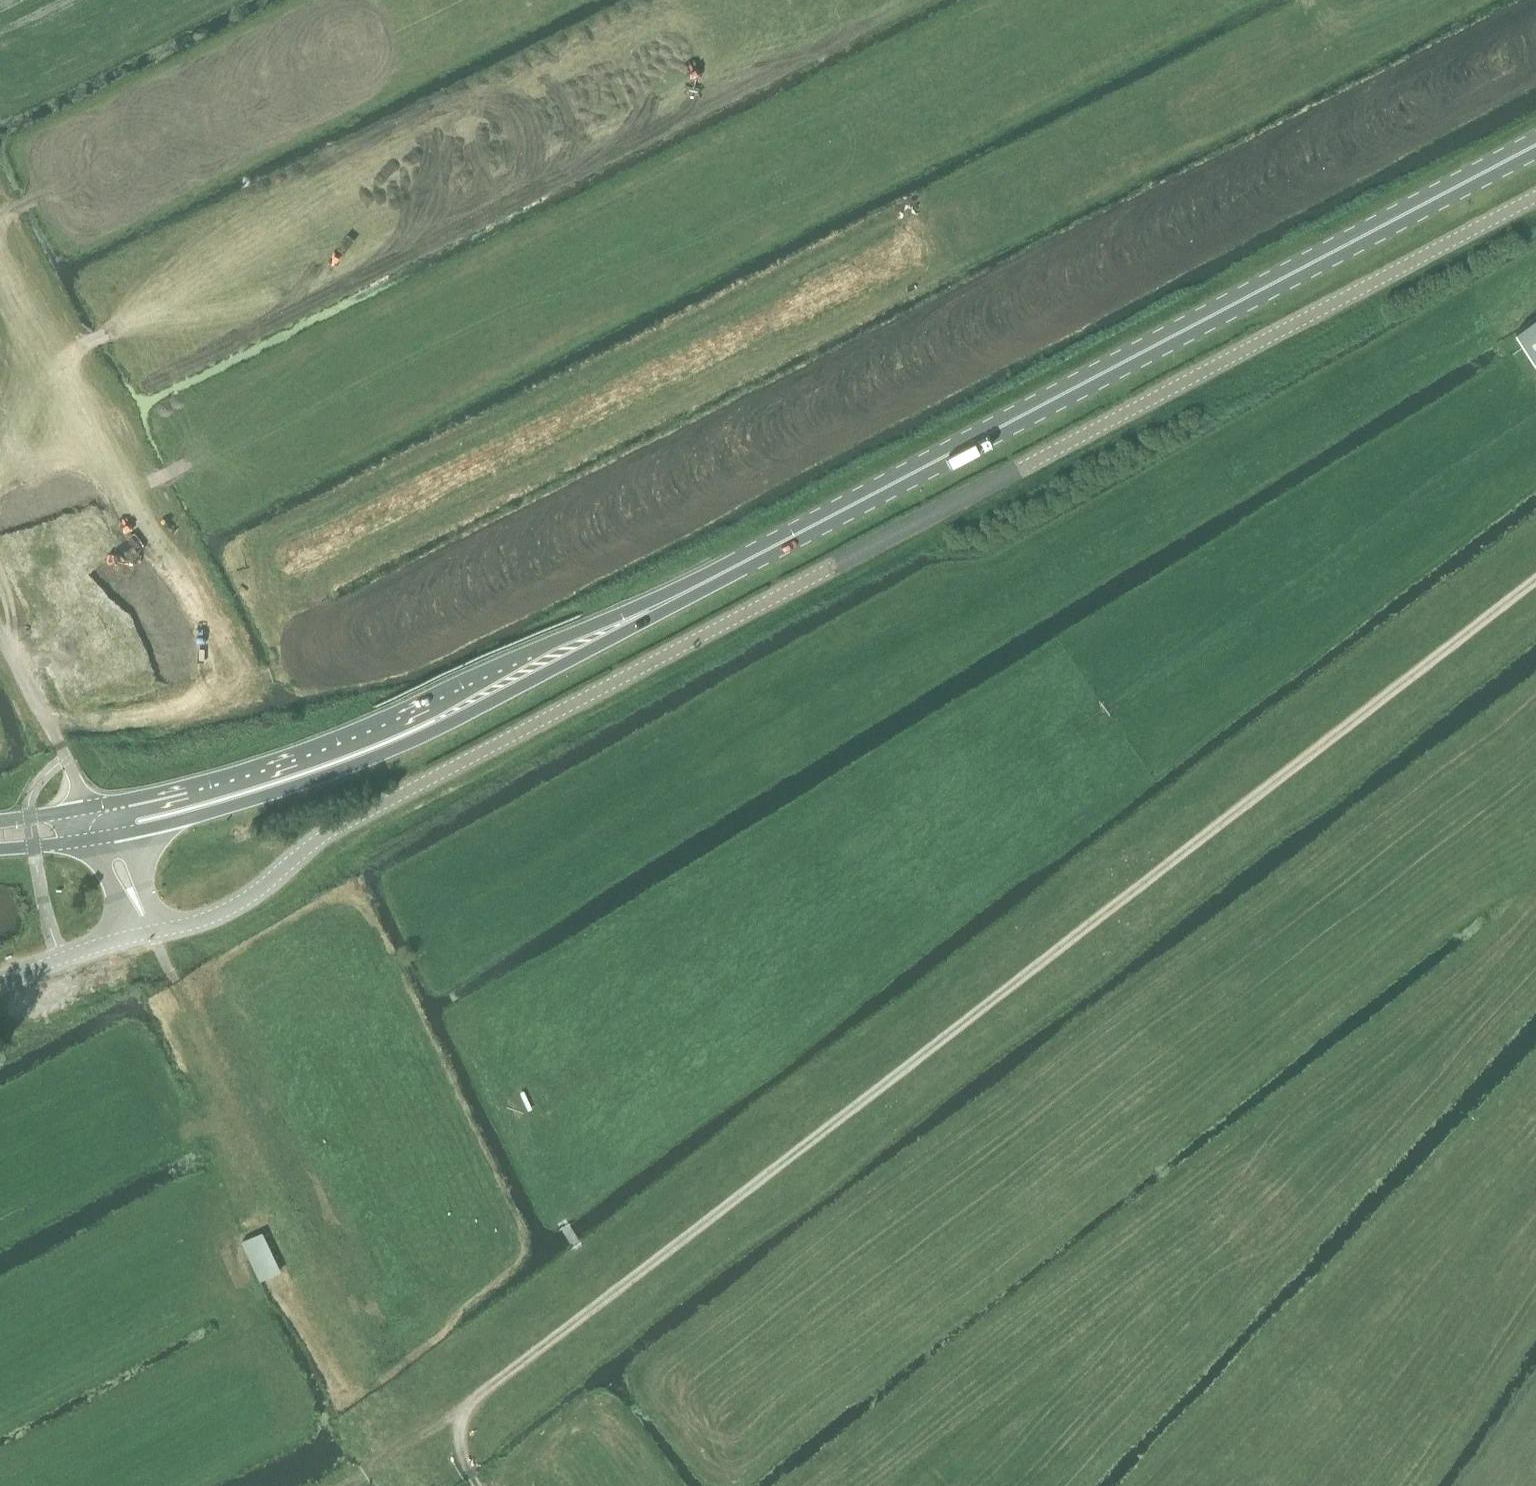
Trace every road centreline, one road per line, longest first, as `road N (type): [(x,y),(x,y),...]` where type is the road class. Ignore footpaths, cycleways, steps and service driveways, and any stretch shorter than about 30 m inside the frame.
road 1 (unclassified): [(151,933),(228,909),(332,830),(1535,197)]
road 2 (track): [(463,1417),(476,1399),(1535,576)]
road 3 (primary): [(544,660),(724,577),(1535,147)]
road 4 (primary): [(544,660),(238,773),(89,807)]
road 5 (primary): [(120,830),(322,775),(454,721),(544,660)]
road 6 (unclassified): [(89,807),(0,630)]
road 7 (unclassified): [(0,983),(151,933)]

